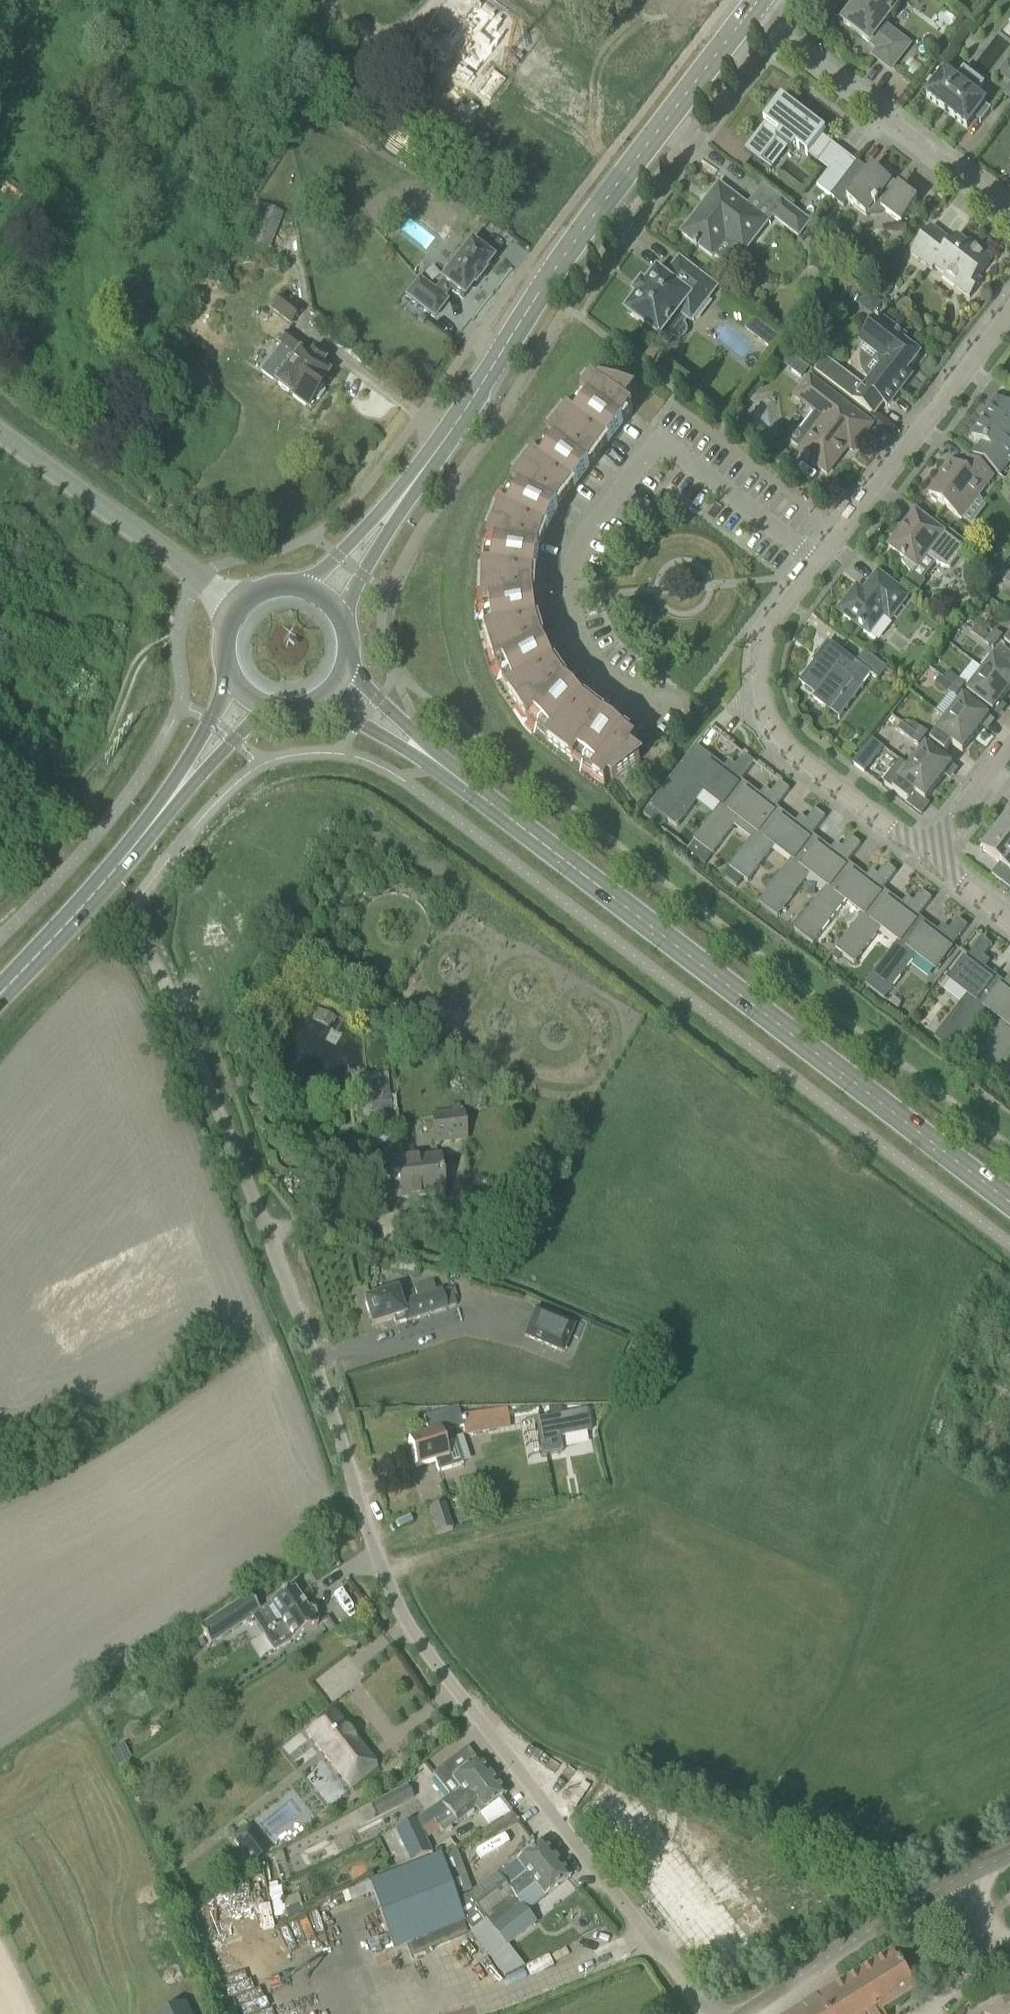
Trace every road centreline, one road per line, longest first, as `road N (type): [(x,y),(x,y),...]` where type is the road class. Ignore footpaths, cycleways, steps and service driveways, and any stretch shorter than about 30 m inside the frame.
road 1 (unclassified): [(709,2013),(429,1660),(383,1578),(228,1136),(137,931)]
road 2 (primary): [(1009,1203),(435,762)]
road 3 (tertiary): [(398,502),(738,9)]
road 4 (residential): [(659,708),(600,656),(577,625),(568,582),(586,535),(652,451),(689,462),(814,564)]
road 5 (residential): [(925,858),(783,743),(762,700),(773,622),(814,564)]
road 6 (residential): [(1009,212),(738,9)]
road 7 (residential): [(814,564),(1009,317)]
road 8 (unclassified): [(745,2013),(1009,1856)]
road 9 (unclassified): [(0,432),(234,612)]
road 10 (track): [(176,635),(132,676),(100,761),(78,789),(32,805),(0,794)]
road 11 (primary): [(0,997),(96,895),(174,794)]
road 12 (residential): [(439,0),(413,26),(373,37),(344,29),(323,0)]
road 13 (residential): [(925,858),(1009,748)]
road 14 (primary): [(322,700),(435,762)]
road 15 (primary): [(435,762),(347,669)]
road 16 (primary): [(174,794),(265,707)]
road 17 (primary): [(234,684),(174,794)]
road 18 (tertiary): [(398,502),(307,588)]
road 19 (tertiary): [(339,612),(398,502)]

